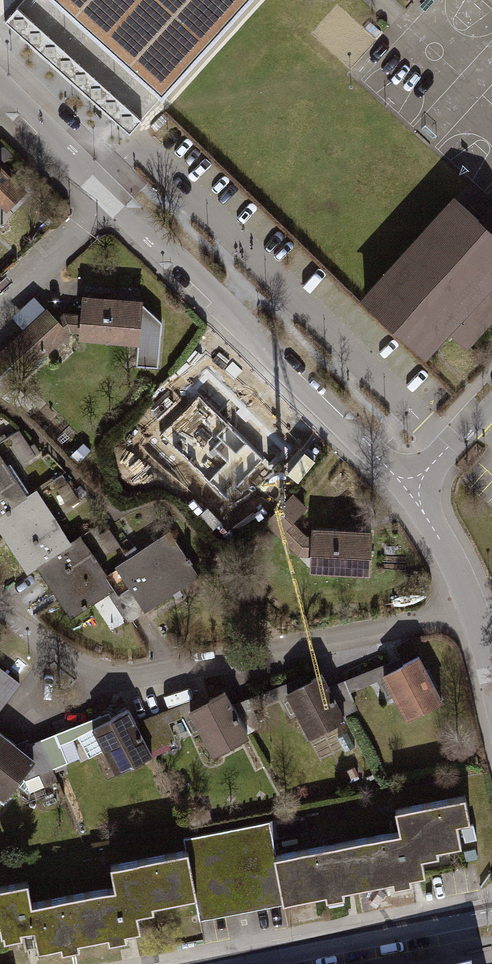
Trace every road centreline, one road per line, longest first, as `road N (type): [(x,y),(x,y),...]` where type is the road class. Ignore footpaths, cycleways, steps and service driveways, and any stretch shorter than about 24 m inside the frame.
road 1 (residential): [(0,610),(104,677),(472,608)]
road 2 (residential): [(109,197),(413,493)]
road 3 (residential): [(491,908),(218,963)]
road 4 (residential): [(0,90),(109,197)]
road 5 (residential): [(0,296),(109,197)]
road 6 (residential): [(413,493),(472,608)]

